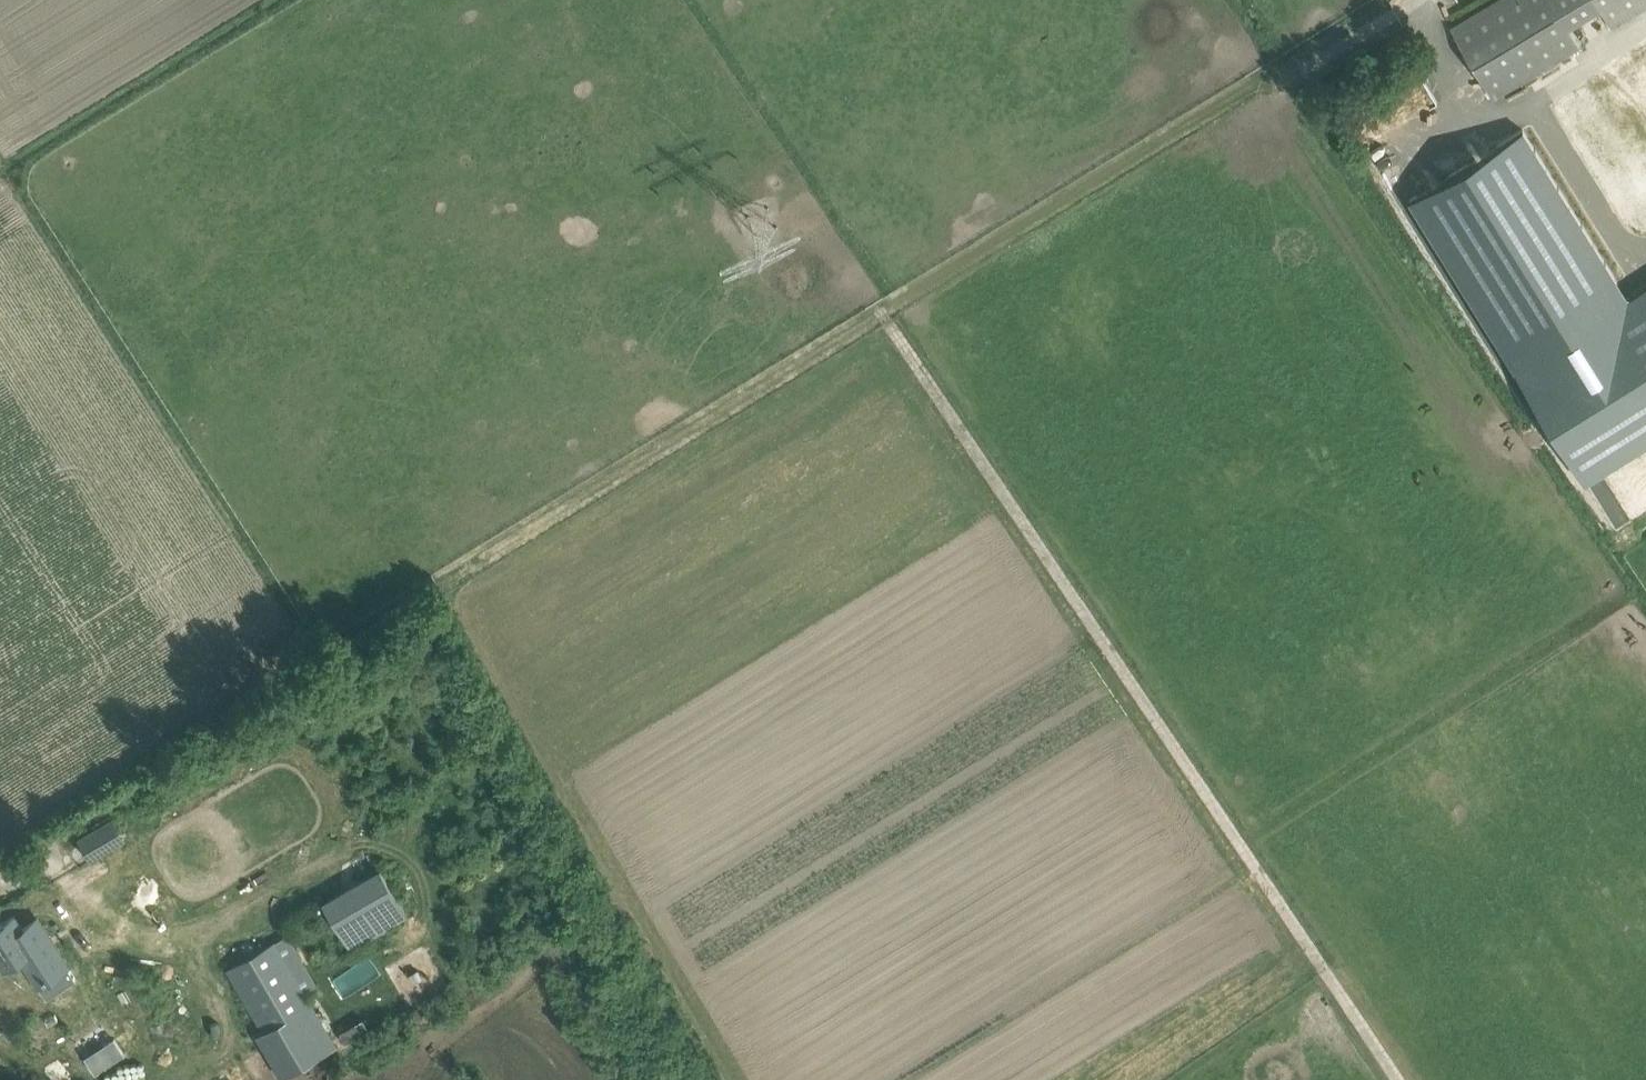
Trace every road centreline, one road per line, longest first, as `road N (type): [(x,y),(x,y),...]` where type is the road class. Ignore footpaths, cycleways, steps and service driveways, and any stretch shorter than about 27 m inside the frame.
road 1 (track): [(892,323),(1397,1079)]
road 2 (track): [(1410,15),(1487,142),(1527,113),(1630,276),(1645,266)]

